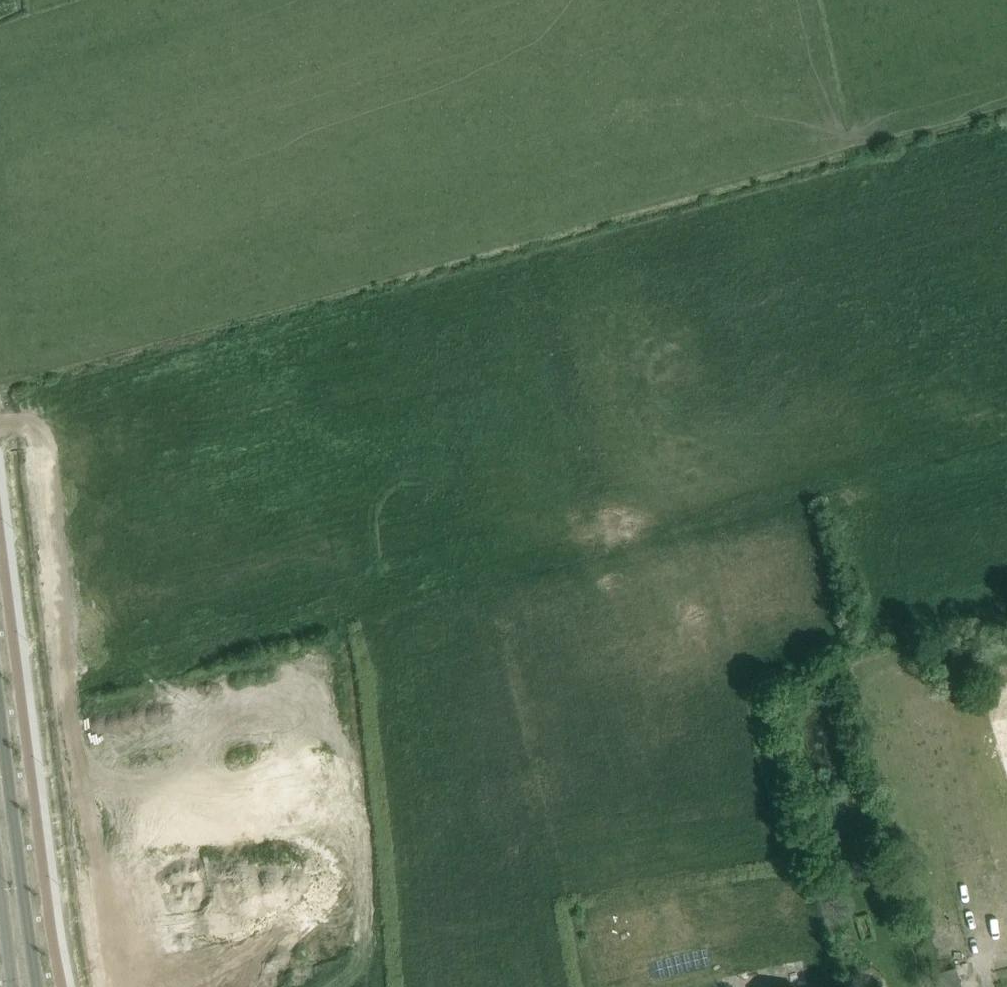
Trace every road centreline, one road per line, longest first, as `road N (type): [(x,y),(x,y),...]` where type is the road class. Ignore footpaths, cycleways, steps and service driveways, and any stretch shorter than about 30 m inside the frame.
road 1 (unclassified): [(37,986),(0,711)]

